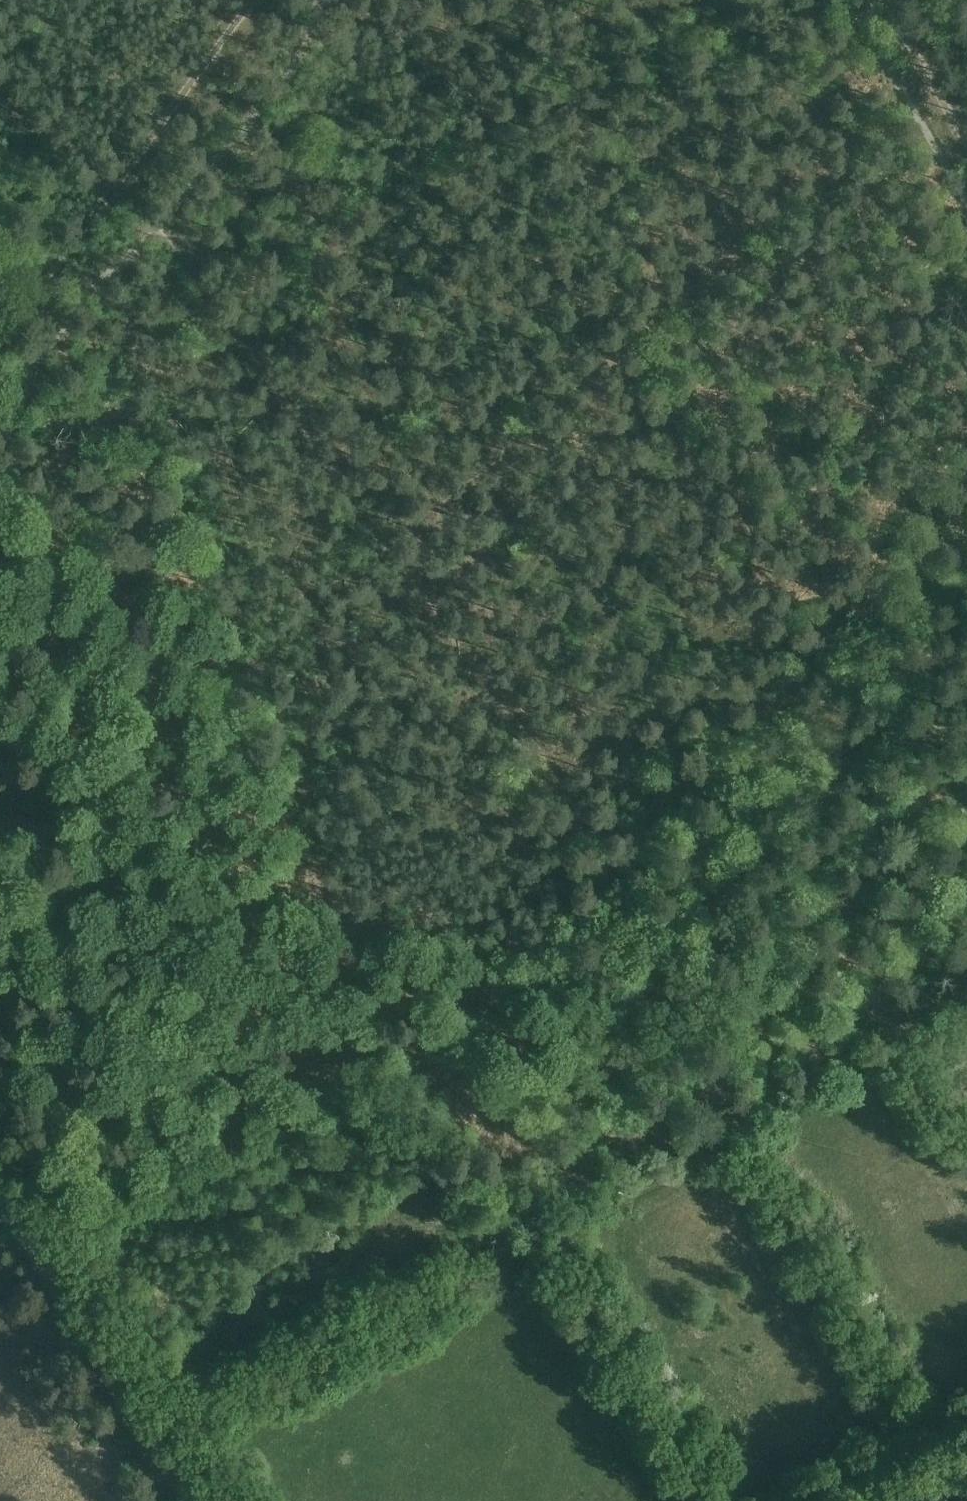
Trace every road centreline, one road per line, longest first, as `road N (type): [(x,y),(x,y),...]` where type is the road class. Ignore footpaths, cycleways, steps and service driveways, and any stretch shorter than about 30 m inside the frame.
road 1 (track): [(0,336),(253,0)]
road 2 (track): [(183,1500),(0,1194)]
road 3 (track): [(883,0),(966,141)]

